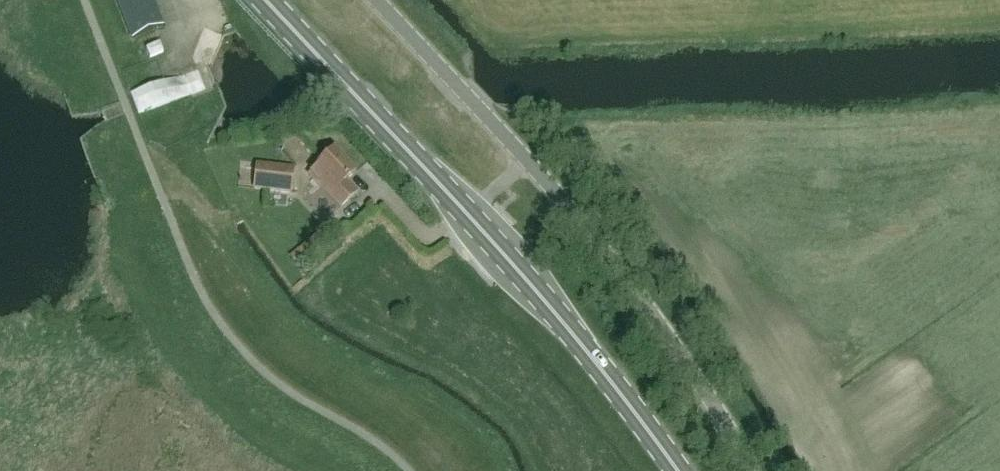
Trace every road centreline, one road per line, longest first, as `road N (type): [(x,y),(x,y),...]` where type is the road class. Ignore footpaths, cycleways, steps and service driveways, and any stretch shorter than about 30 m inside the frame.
road 1 (primary): [(678,470),(468,214),(265,0)]
road 2 (unclassified): [(754,470),(603,248),(379,0)]

